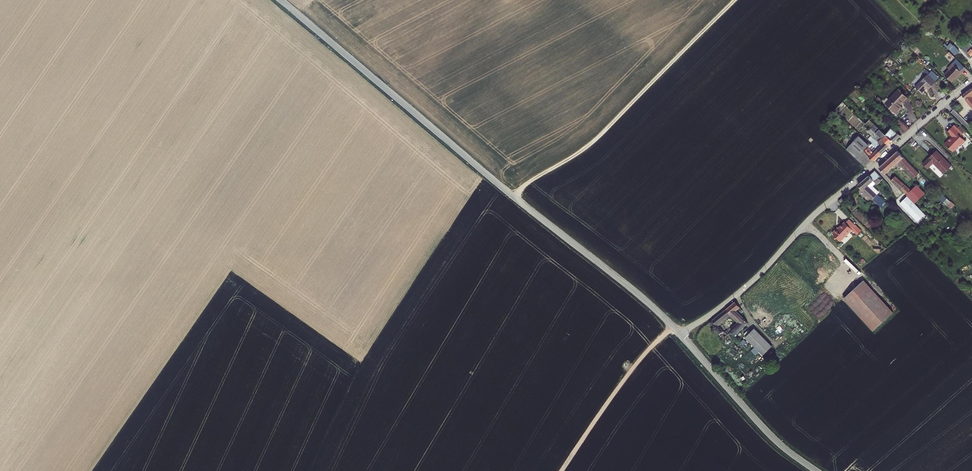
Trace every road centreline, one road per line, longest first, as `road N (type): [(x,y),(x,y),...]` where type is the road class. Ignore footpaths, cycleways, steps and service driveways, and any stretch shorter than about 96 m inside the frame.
road 1 (unclassified): [(281,0),(679,335)]
road 2 (residential): [(679,335),(745,288),(815,215),(971,82)]
road 3 (track): [(511,195),(596,138),(735,0)]
road 4 (unclassified): [(679,335),(771,437),(815,470)]
road 5 (track): [(562,470),(642,357),(673,328)]

